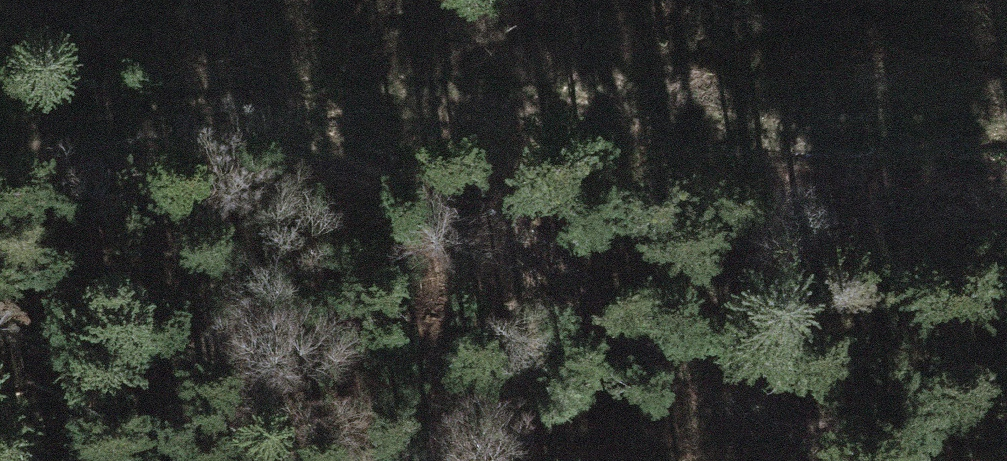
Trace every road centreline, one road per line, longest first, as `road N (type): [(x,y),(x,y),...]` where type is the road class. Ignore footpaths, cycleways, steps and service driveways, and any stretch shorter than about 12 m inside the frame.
road 1 (track): [(0,139),(268,94),(501,102),(770,128),(1006,124)]
road 2 (track): [(170,108),(312,133),(424,179),(815,460)]

